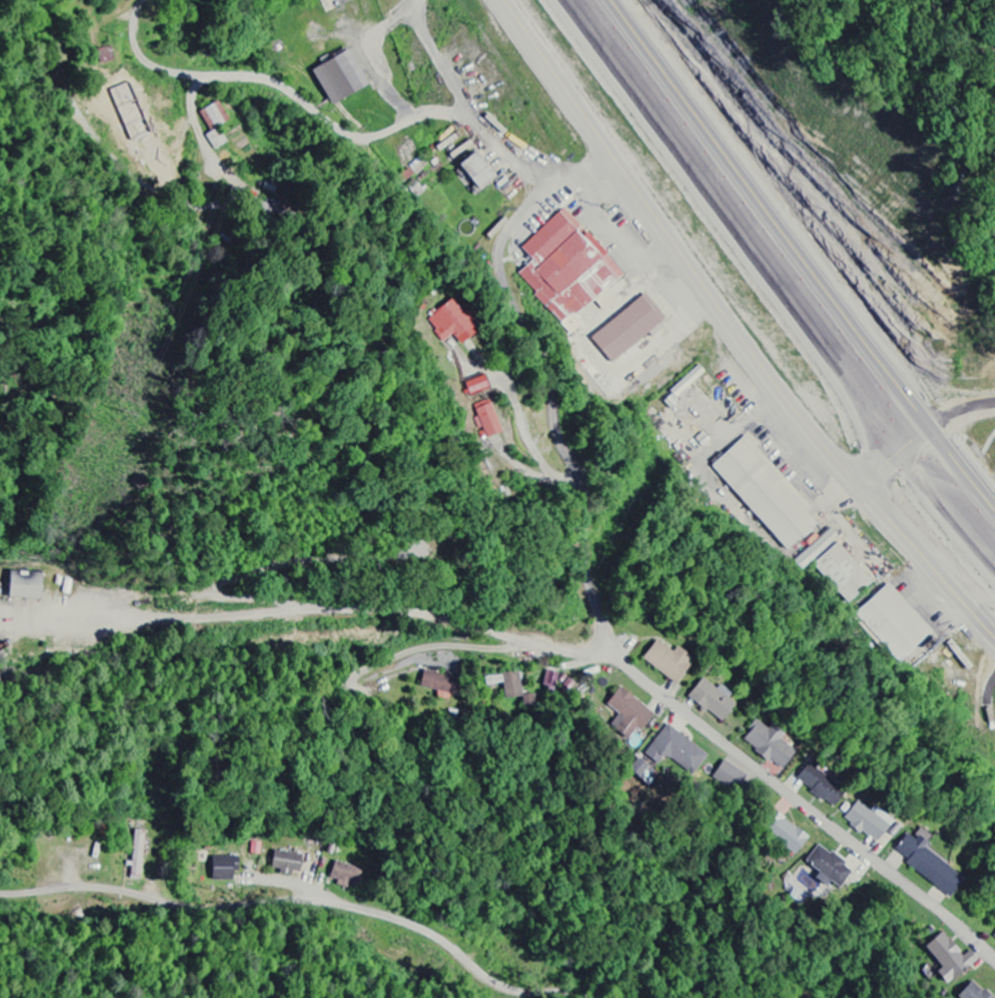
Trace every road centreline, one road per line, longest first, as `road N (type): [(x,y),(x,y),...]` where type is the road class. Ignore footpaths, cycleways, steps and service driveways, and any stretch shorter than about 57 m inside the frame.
road 1 (residential): [(994,961),(632,671),(610,644),(593,596),(583,500),(550,378),(500,262),(513,225),(566,172)]
road 2 (residential): [(994,628),(767,369),(506,0)]
road 3 (trunk): [(994,544),(832,355),(581,0)]
road 4 (residential): [(618,656),(411,611),(331,611),(229,597),(220,588),(303,559),(395,556),(424,543)]
road 5 (residential): [(583,997),(505,985),(432,935),(347,905),(270,899),(193,906),(85,886),(0,892)]
road 6 (residential): [(0,801),(83,778),(283,699),(365,679),(473,626)]
road 7 (residential): [(422,0),(420,21),(437,58),(519,150),(562,172),(611,151)]

